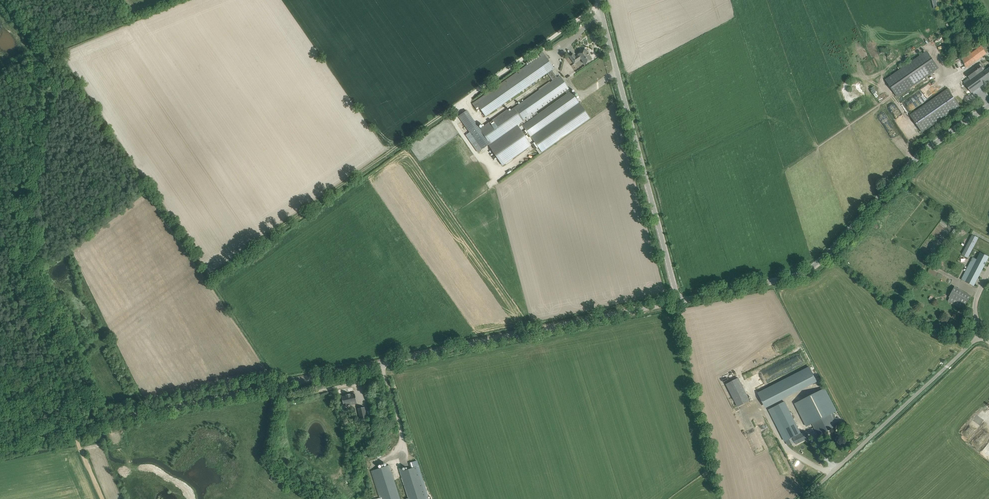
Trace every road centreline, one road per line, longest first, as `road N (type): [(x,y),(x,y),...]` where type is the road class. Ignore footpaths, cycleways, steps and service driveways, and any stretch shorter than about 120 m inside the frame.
road 1 (unclassified): [(0,444),(677,299)]
road 2 (track): [(217,271),(601,5)]
road 3 (unclassified): [(677,299),(806,269),(915,157),(988,103)]
road 4 (unclassified): [(677,299),(599,0)]
road 5 (unclassified): [(801,498),(981,335)]

